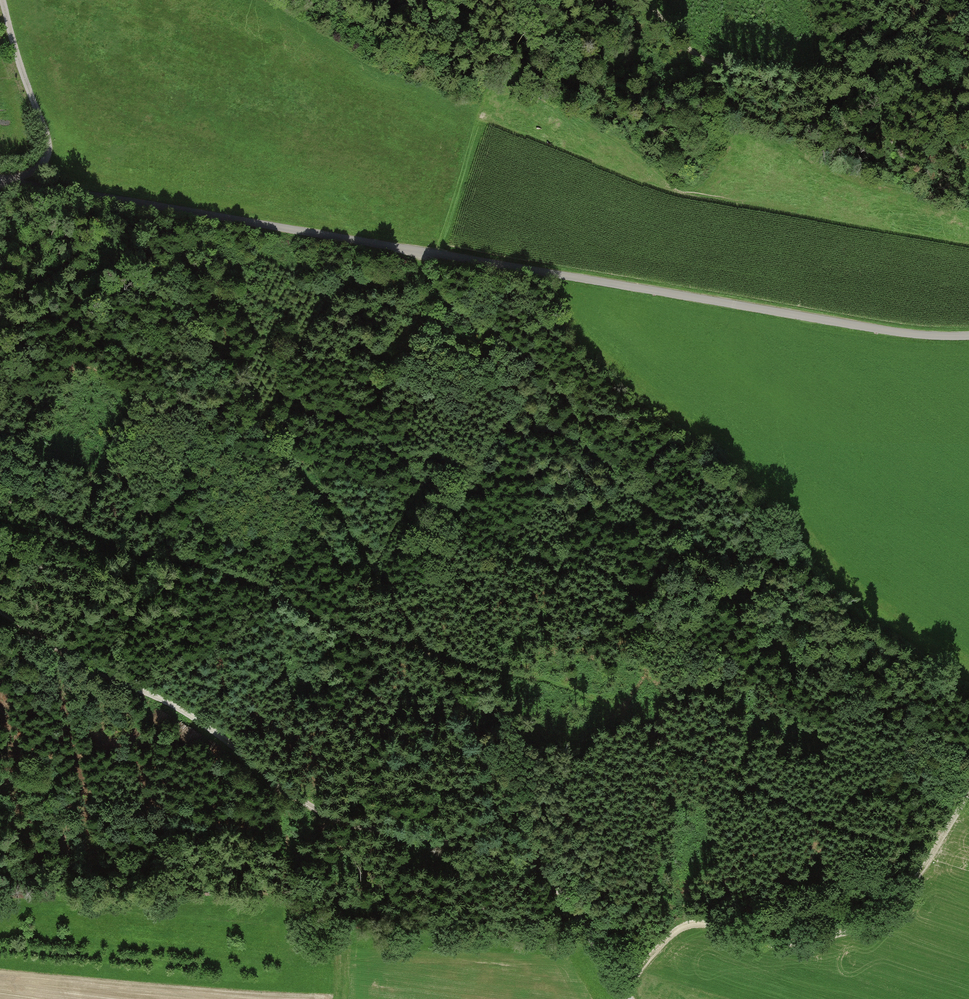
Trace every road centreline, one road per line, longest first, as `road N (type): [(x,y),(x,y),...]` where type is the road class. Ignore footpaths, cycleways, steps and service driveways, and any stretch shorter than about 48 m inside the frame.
road 1 (unclassified): [(968,335),(881,330),(43,182)]
road 2 (track): [(968,747),(897,716),(763,634),(716,562),(605,463),(554,381),(439,293),(417,251)]
road 3 (track): [(538,888),(440,658),(301,607),(162,572),(0,460)]
road 4 (track): [(599,947),(509,860),(273,798),(218,732),(0,608)]
road 5 (track): [(440,658),(357,561),(326,501),(276,447),(231,375),(74,199),(74,189)]
road 6 (track): [(623,988),(682,928),(706,923),(773,931),(856,913),(917,877),(968,784)]
road 7 (track): [(968,99),(925,71),(710,47),(661,0)]
road 8 (track): [(3,0),(47,140),(29,180)]

